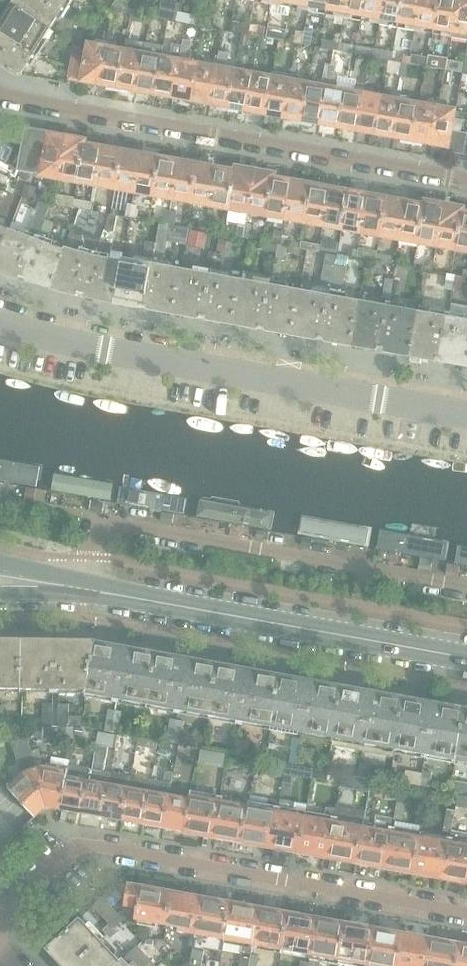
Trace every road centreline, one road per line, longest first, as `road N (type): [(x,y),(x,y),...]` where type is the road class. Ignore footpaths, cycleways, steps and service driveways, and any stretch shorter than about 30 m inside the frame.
road 1 (residential): [(466,913),(79,845),(0,913)]
road 2 (residential): [(466,180),(24,100),(0,87)]
road 3 (residential): [(0,324),(104,351),(466,413)]
road 4 (tertiary): [(466,657),(80,589)]

